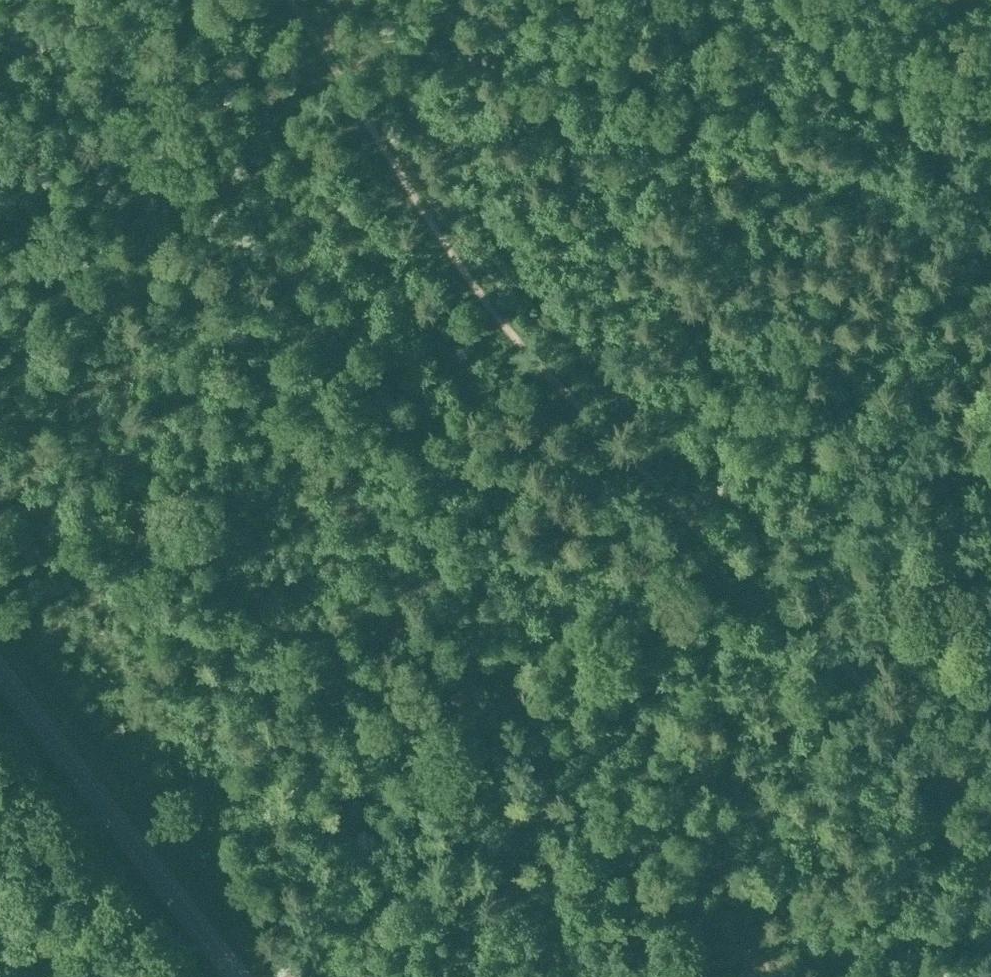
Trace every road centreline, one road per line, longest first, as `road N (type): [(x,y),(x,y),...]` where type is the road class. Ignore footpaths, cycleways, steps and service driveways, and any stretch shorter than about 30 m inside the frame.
road 1 (track): [(287,2),(525,359),(705,537)]
road 2 (track): [(705,537),(751,568),(799,568),(821,578),(826,632),(839,662),(990,812)]
road 3 (tertiary): [(239,976),(0,671)]

